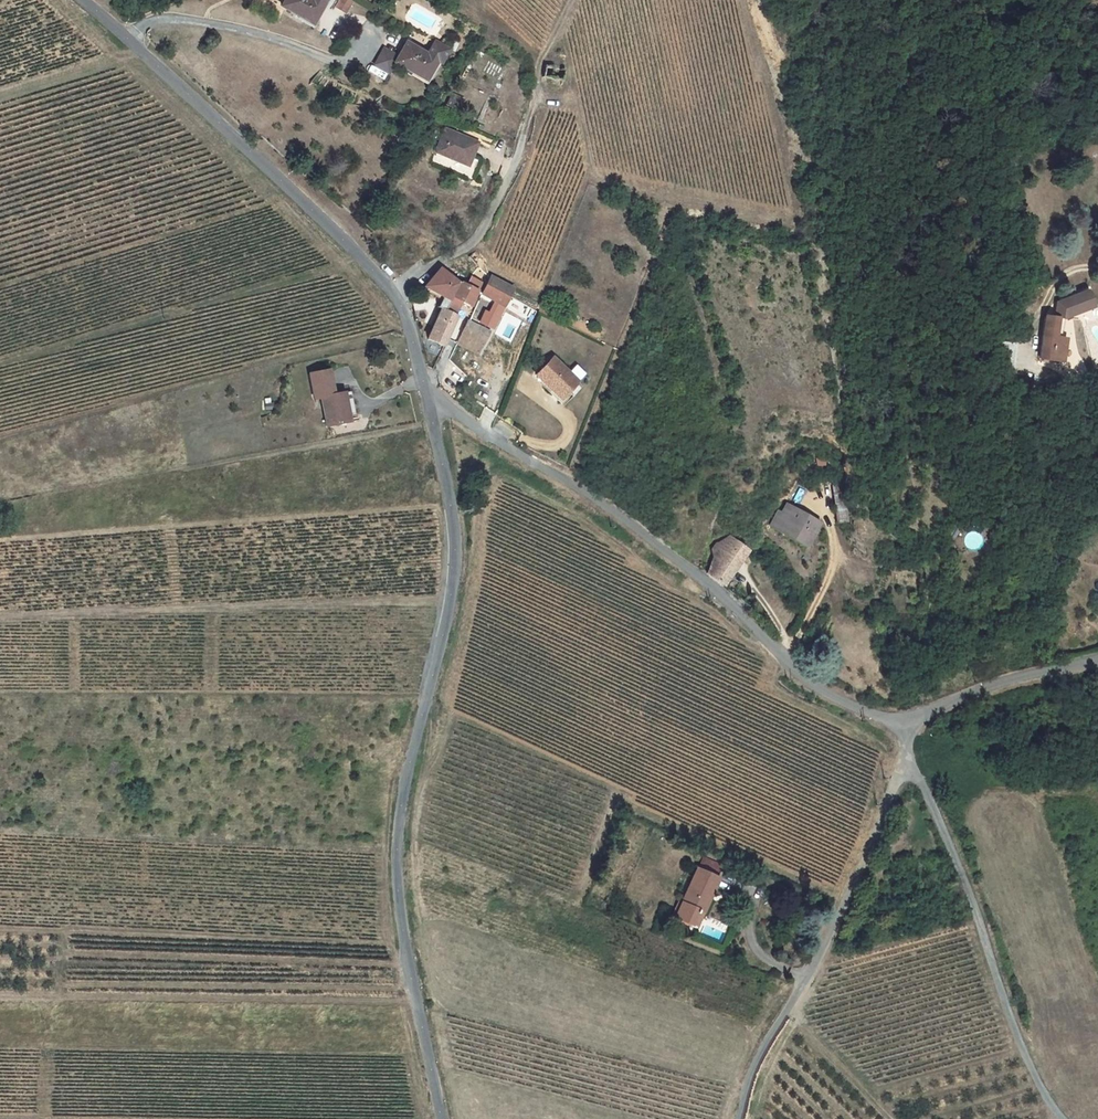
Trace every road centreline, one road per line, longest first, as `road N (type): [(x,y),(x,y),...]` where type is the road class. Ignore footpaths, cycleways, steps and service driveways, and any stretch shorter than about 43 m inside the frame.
road 1 (tertiary): [(428,394),(455,559),(411,760),(398,875),(442,1118)]
road 2 (residential): [(905,728),(809,682),(635,525),(428,394)]
road 3 (tertiary): [(84,0),(393,290),(428,394)]
road 4 (track): [(0,618),(451,600)]
road 5 (unclassified): [(910,760),(849,899),(766,1043),(739,1118)]
road 6 (unclassified): [(1064,1118),(1022,1048),(910,760)]
road 7 (track): [(0,364),(357,254)]
road 8 (unclassified): [(1097,658),(1013,679),(905,728)]

